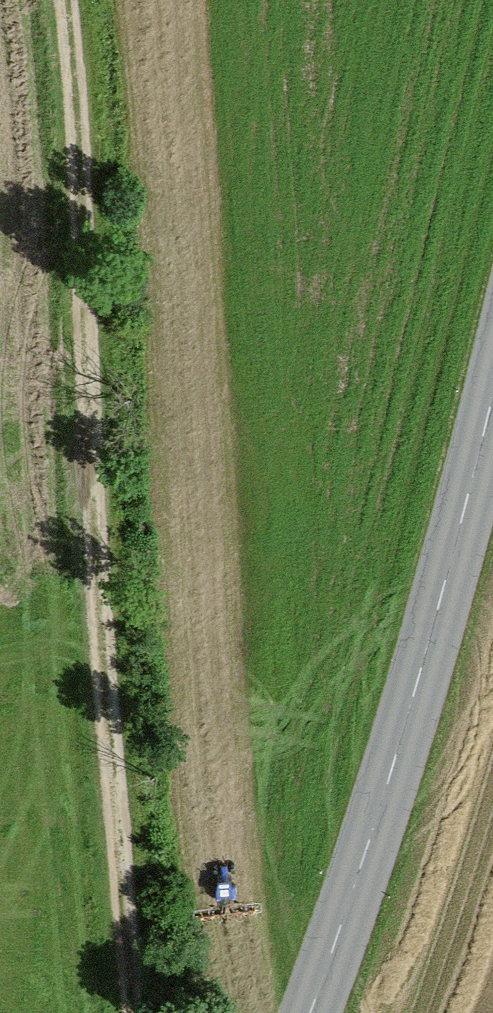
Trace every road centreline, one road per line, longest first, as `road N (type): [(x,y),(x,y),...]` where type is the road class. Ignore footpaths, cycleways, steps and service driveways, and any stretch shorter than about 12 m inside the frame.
road 1 (track): [(138,1012),(122,908),(64,0)]
road 2 (tertiary): [(492,368),(351,888),(304,1012)]

